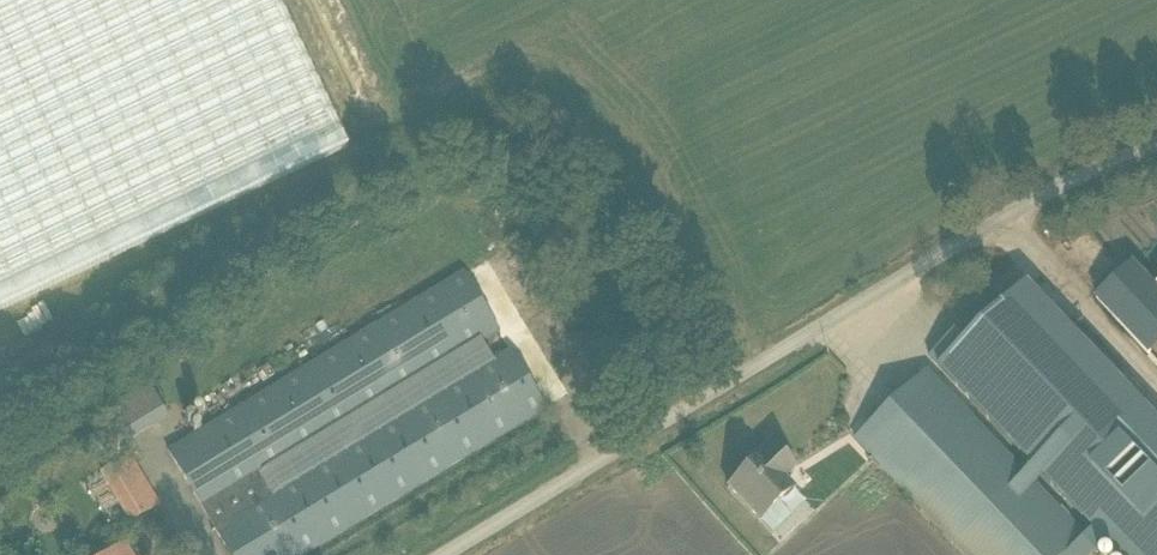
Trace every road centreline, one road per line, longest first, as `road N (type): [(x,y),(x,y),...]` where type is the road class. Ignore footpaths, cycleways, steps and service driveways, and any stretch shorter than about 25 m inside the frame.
road 1 (unclassified): [(432,554),(1063,183),(1156,146)]

